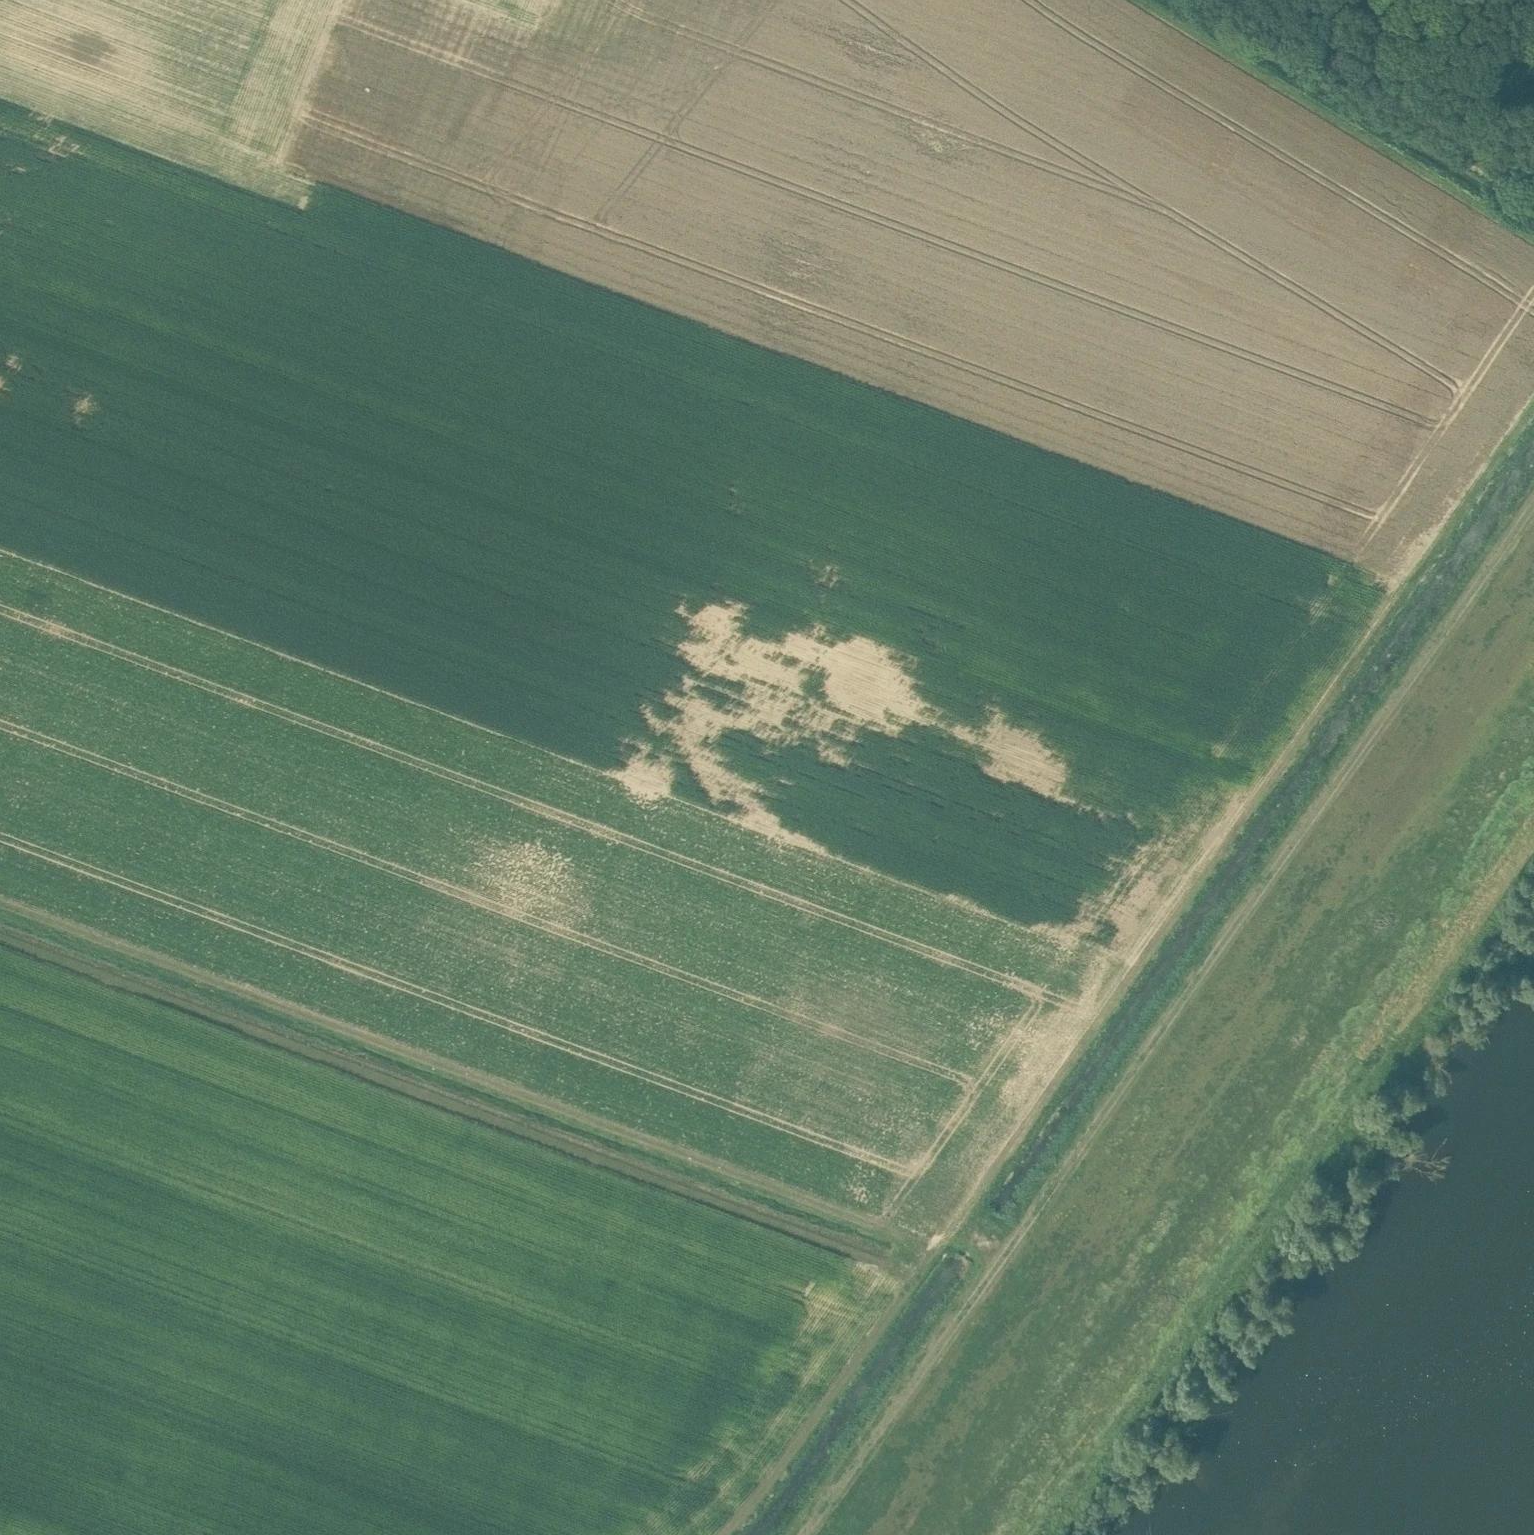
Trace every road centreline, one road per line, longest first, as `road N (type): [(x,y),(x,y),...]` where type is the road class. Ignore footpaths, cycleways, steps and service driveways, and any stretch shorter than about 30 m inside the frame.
road 1 (track): [(905,1534),(1533,647)]

